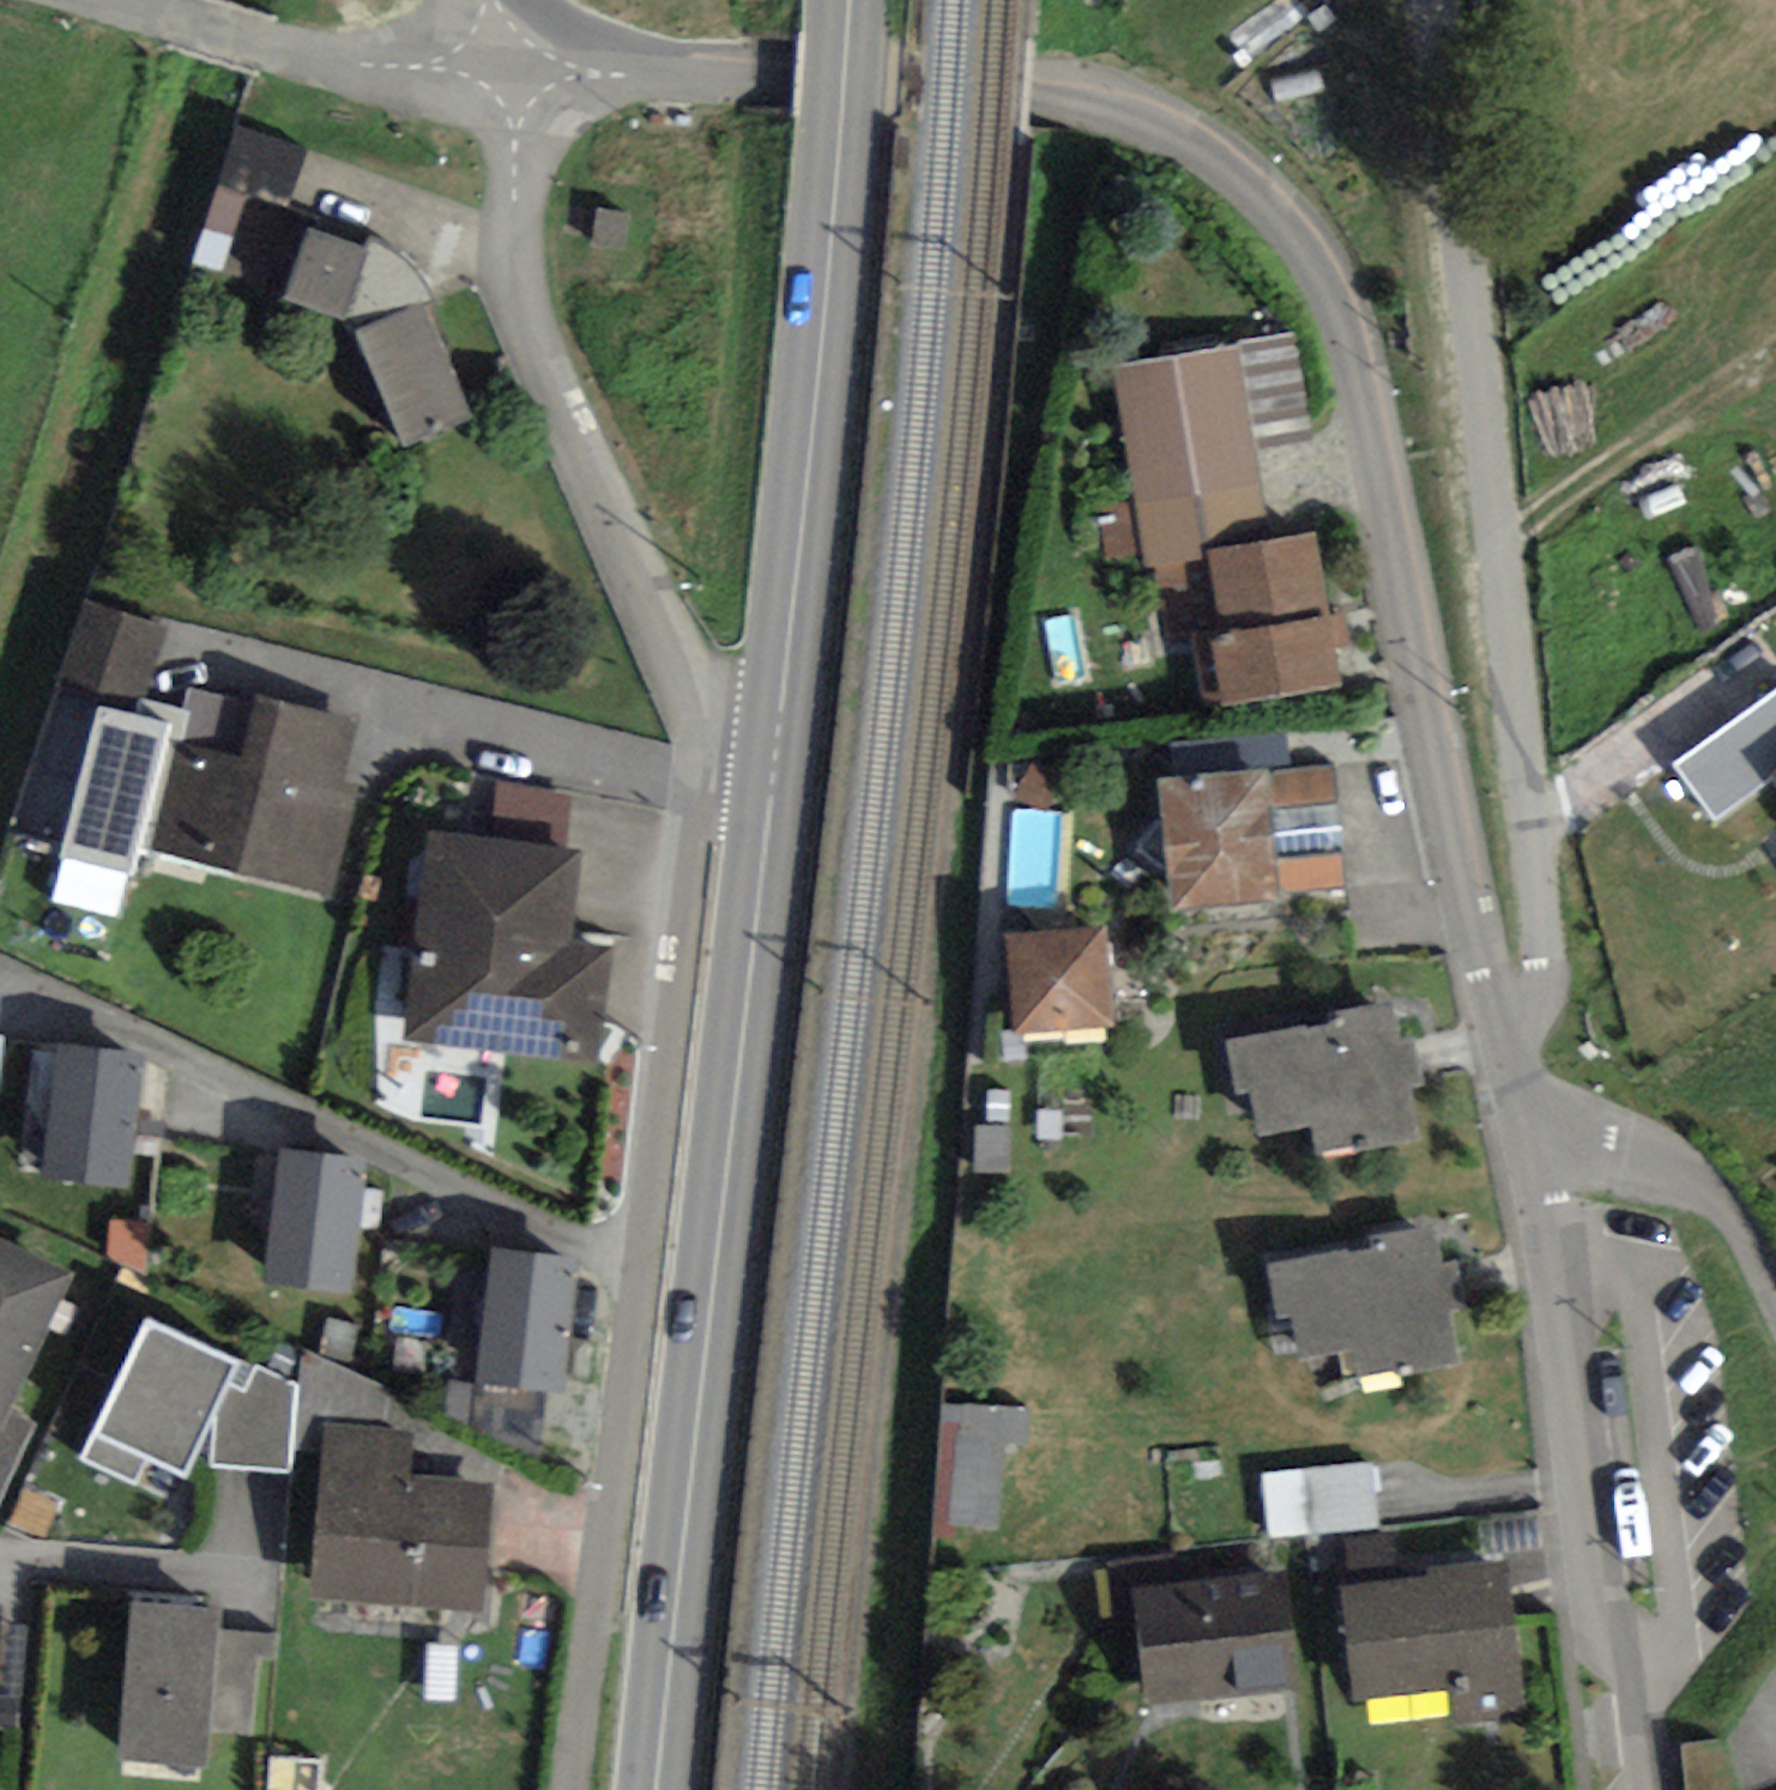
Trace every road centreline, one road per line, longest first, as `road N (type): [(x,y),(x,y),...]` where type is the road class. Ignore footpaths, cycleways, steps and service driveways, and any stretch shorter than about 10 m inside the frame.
road 1 (residential): [(1051,98),(1140,114),(1195,137),(1256,185),(1339,297),(1360,358),(1506,1027)]
road 2 (unclassified): [(1506,1027),(1539,996),(1546,938),(1435,0)]
road 3 (residential): [(574,1789),(698,789)]
road 4 (primary): [(651,1789),(766,795)]
road 5 (primary): [(766,795),(852,0)]
road 6 (residential): [(698,789),(691,682),(546,359),(520,279),(499,76)]
road 7 (residential): [(1540,1120),(1641,1789)]
road 8 (unclassified): [(499,76),(1051,98)]
road 9 (unclassified): [(112,0),(357,71),(499,76)]
road 10 (residential): [(1775,1299),(1748,1241),(1713,1197),(1540,1120)]

